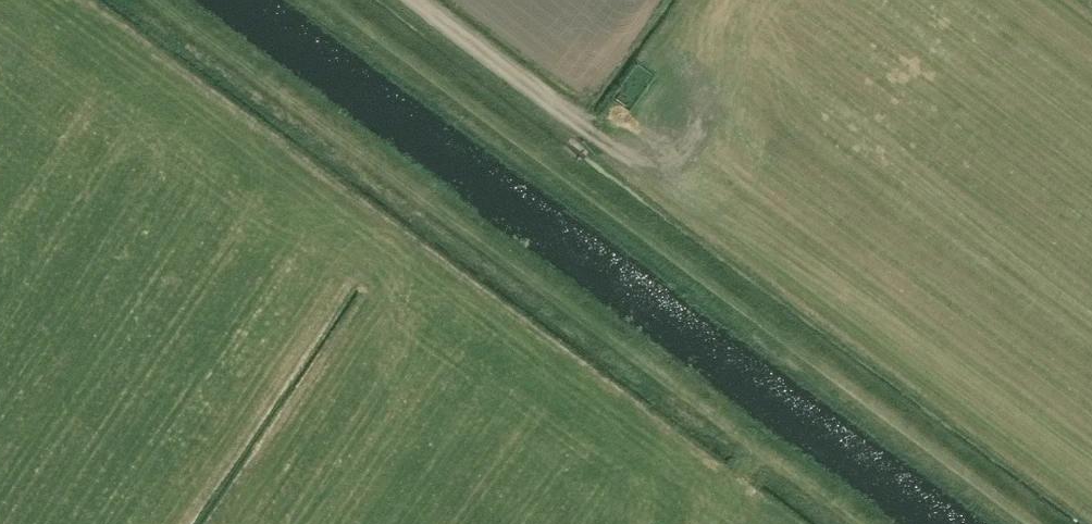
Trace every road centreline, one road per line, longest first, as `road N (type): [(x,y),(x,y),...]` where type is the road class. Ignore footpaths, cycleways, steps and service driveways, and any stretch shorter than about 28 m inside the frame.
road 1 (track): [(419,0),(657,180)]

